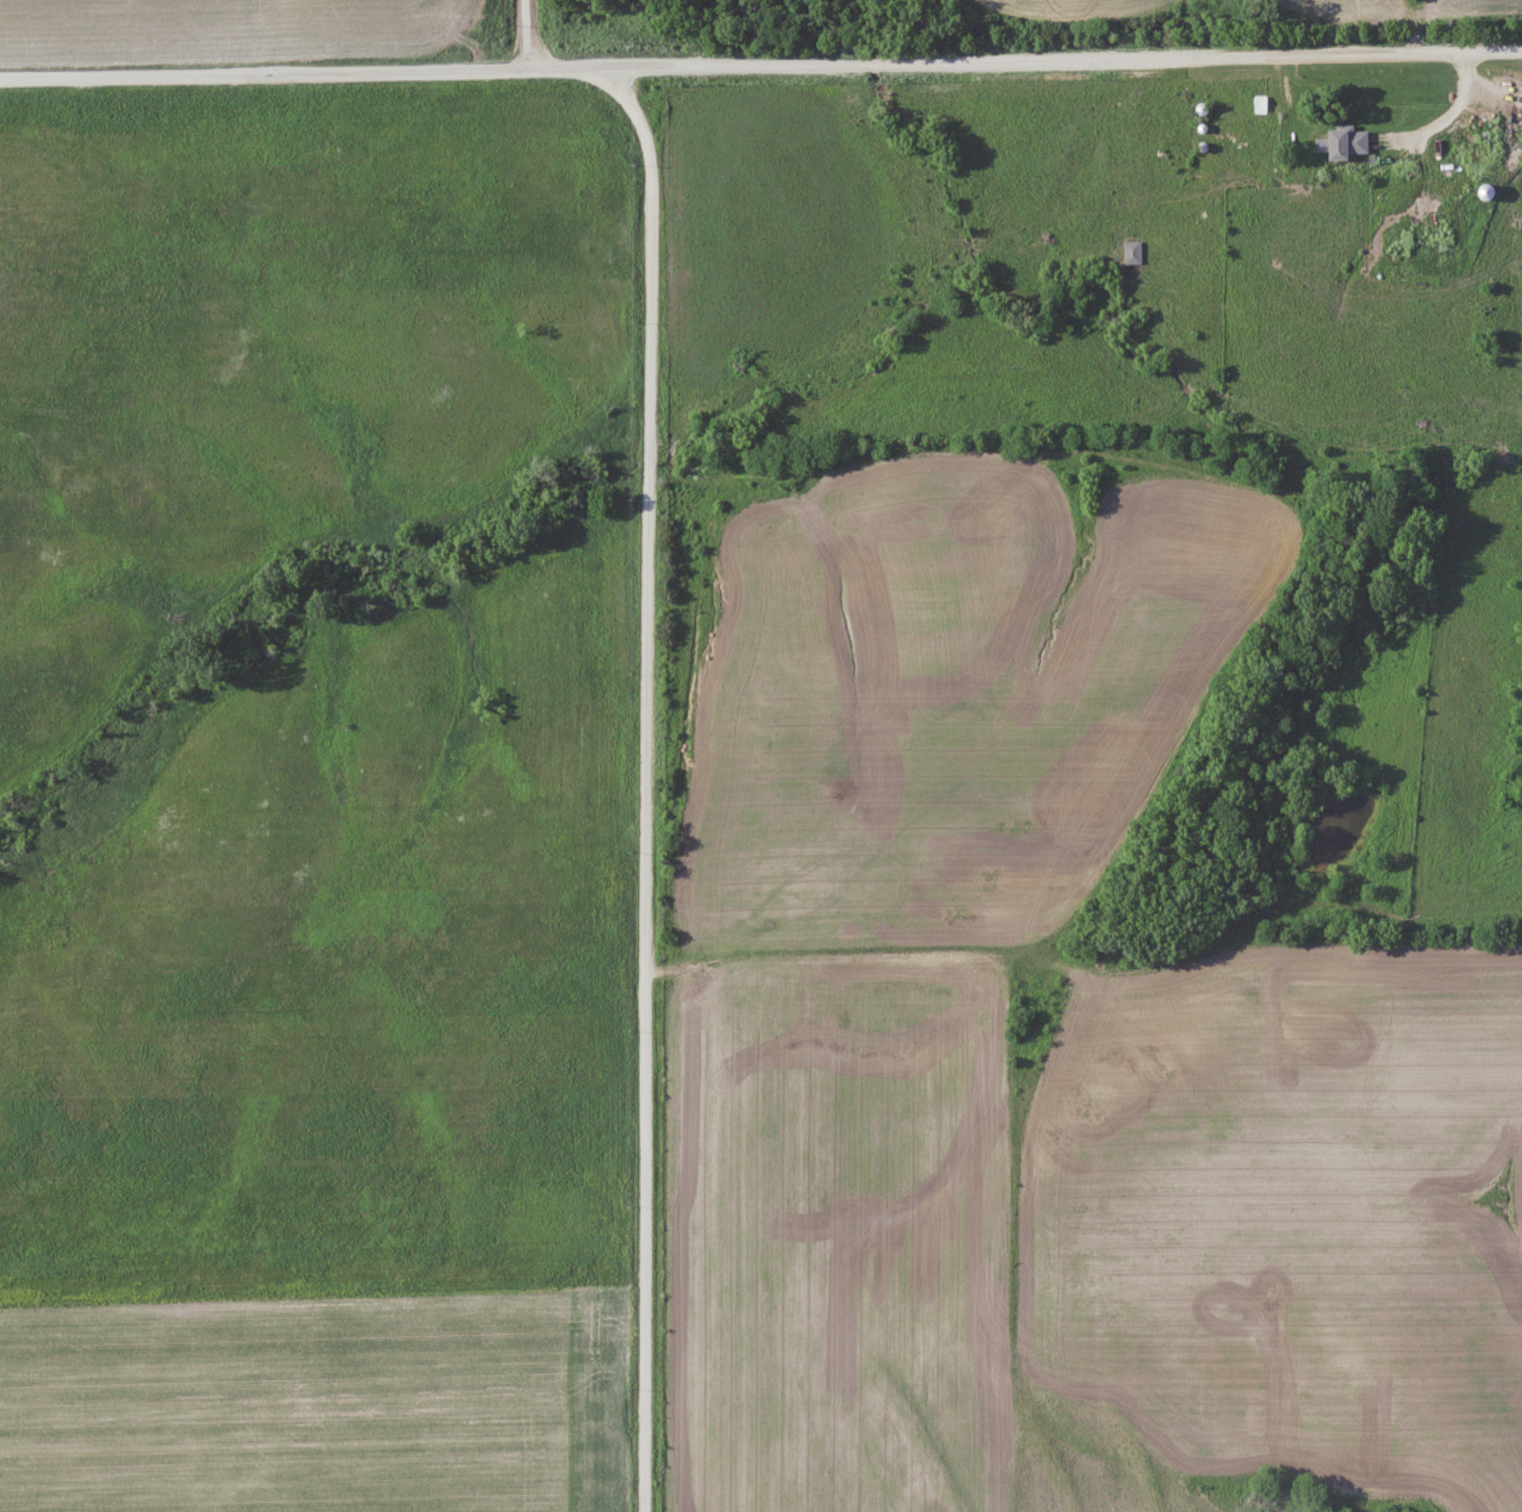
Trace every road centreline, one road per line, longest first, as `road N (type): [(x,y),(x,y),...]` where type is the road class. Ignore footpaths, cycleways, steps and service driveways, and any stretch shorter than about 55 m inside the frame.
road 1 (residential): [(1521,51),(0,81)]
road 2 (residential): [(643,1511),(649,174),(644,134),(604,68)]

